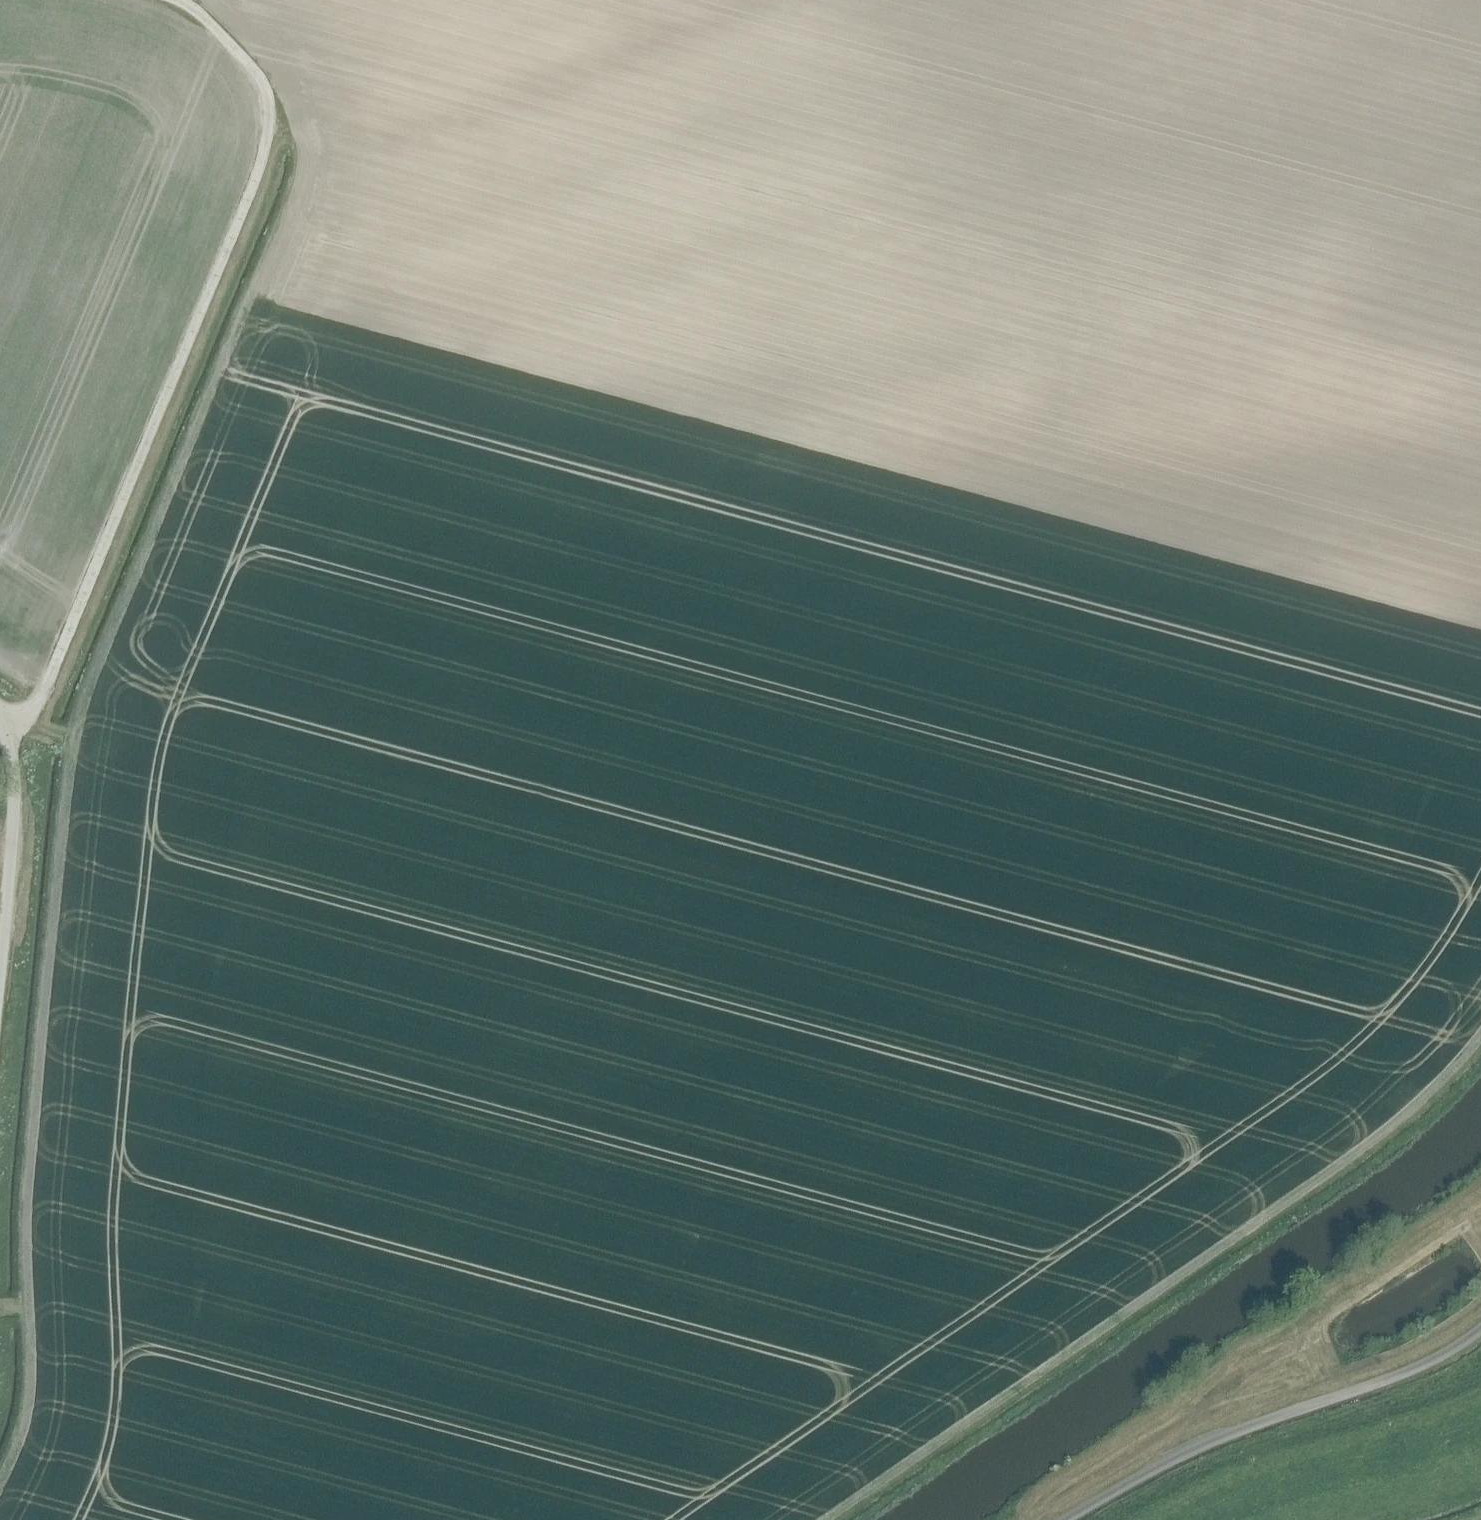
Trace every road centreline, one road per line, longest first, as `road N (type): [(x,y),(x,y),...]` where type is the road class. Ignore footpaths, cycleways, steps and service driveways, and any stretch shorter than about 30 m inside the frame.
road 1 (track): [(6,733),(42,696),(265,148),(268,113),(253,70),(189,7),(166,0)]
road 2 (unclassified): [(1066,1519),(1206,1440),(1366,1389),(1480,1325)]
road 3 (unclassified): [(0,953),(14,784),(0,717)]

